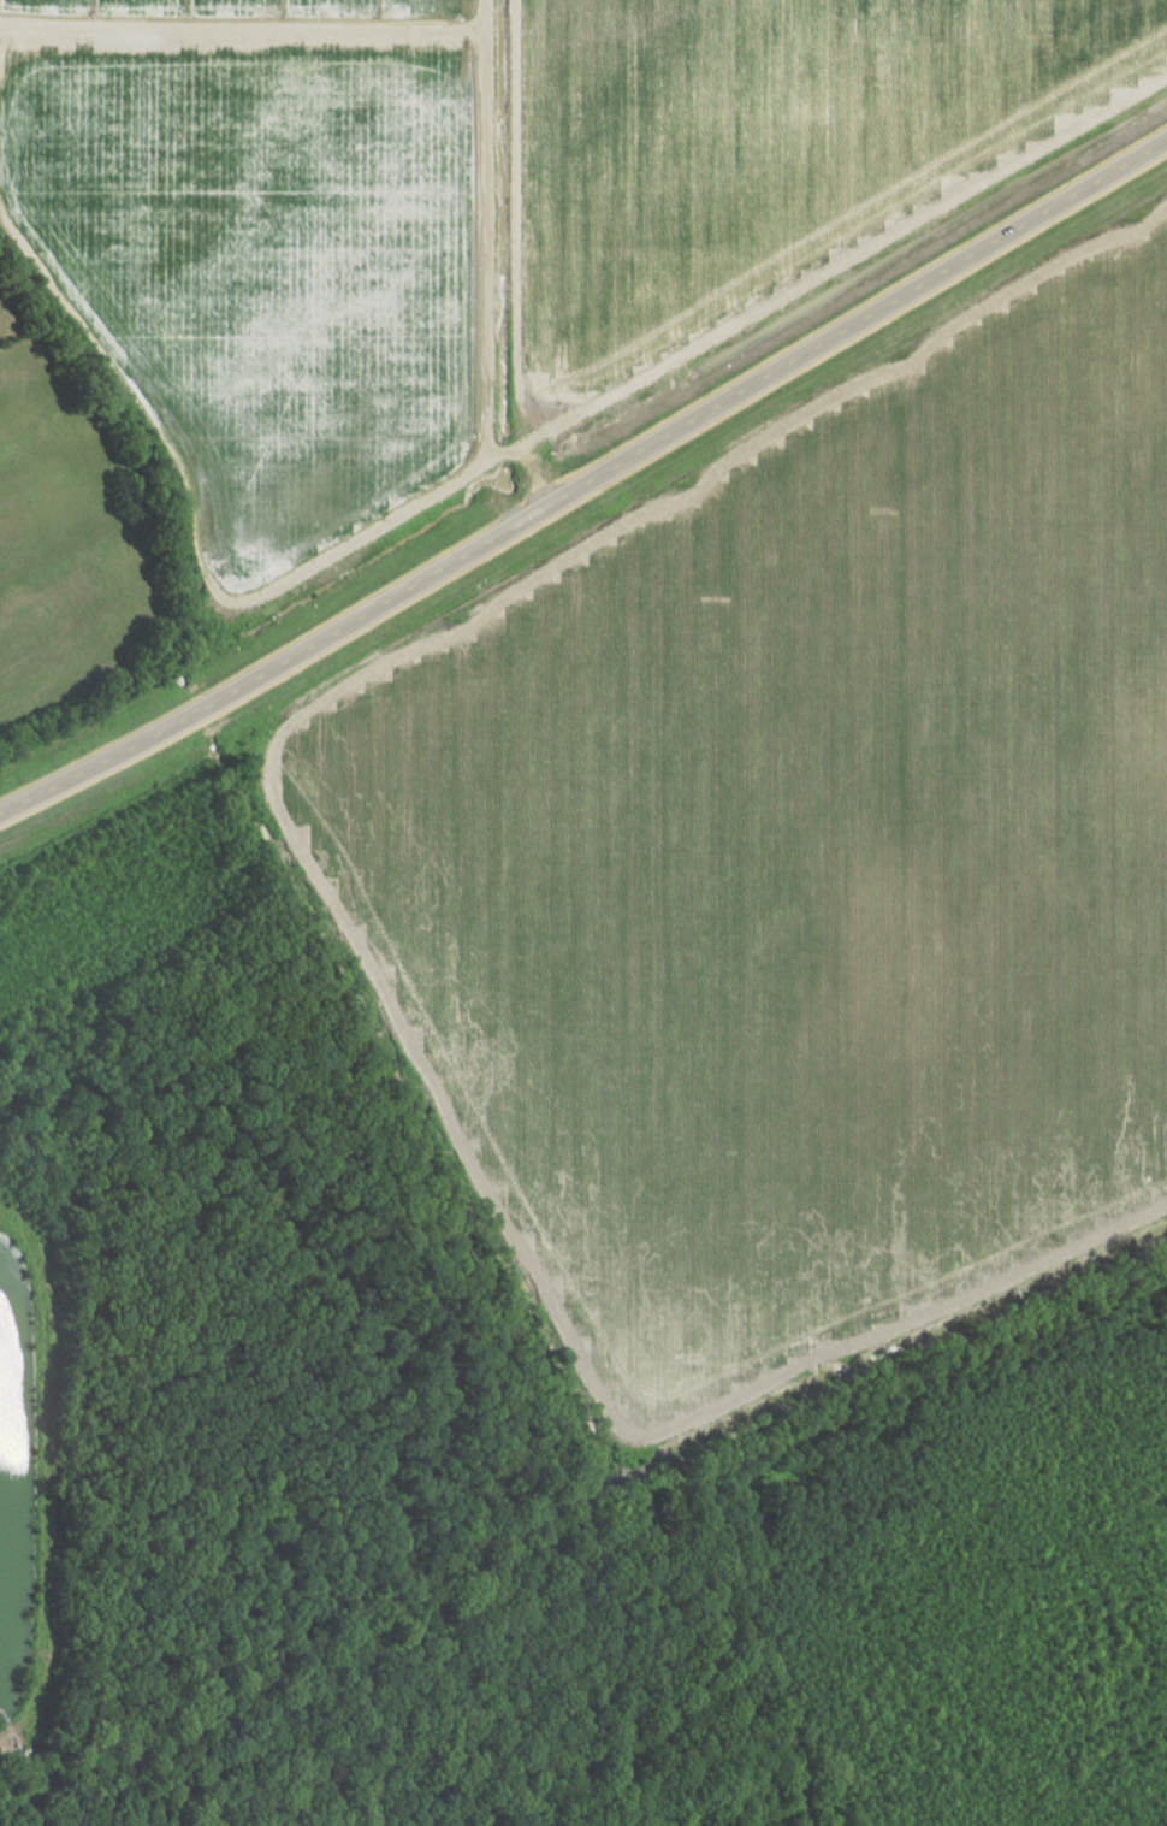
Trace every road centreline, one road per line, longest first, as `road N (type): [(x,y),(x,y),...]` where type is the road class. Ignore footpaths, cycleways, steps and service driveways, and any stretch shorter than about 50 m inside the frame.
road 1 (primary): [(1166,142),(312,643),(0,810)]

